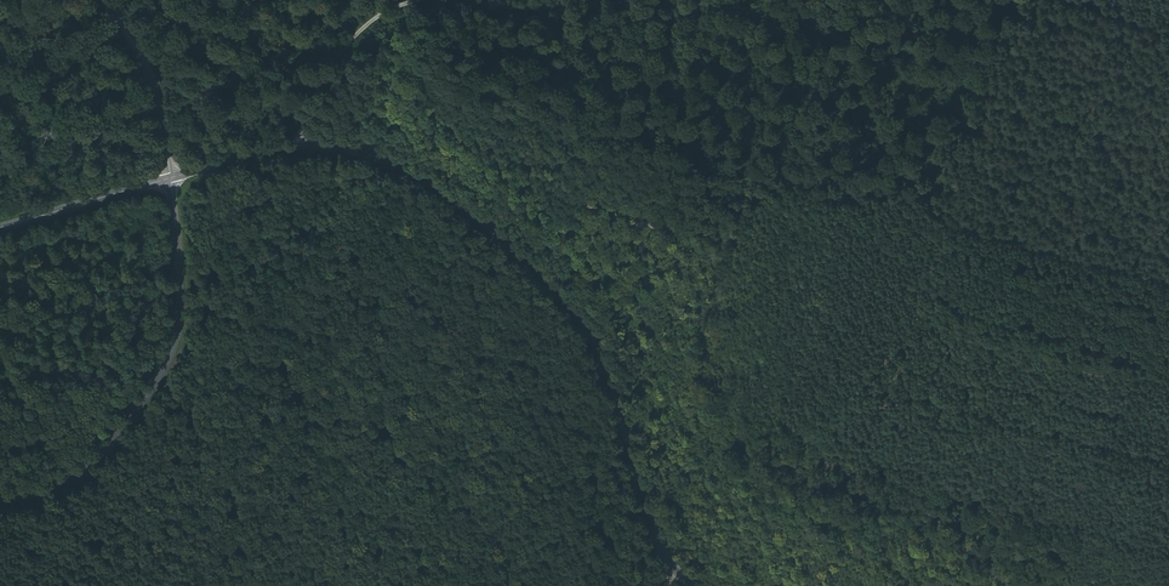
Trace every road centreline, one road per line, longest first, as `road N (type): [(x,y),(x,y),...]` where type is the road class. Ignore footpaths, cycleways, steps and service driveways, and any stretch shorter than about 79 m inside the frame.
road 1 (tertiary): [(170,179),(280,148),(335,147),(398,166),(450,199),(549,283),(586,333),(660,551),(689,585)]
road 2 (tertiary): [(0,497),(43,491),(85,465),(150,387),(171,336),(176,298),(170,179)]
road 3 (track): [(1168,286),(956,223)]
road 4 (track): [(305,146),(310,106),(343,49),(384,13),(421,0)]
road 5 (tertiary): [(99,0),(142,67),(170,179)]
road 6 (tertiary): [(0,229),(170,179)]

